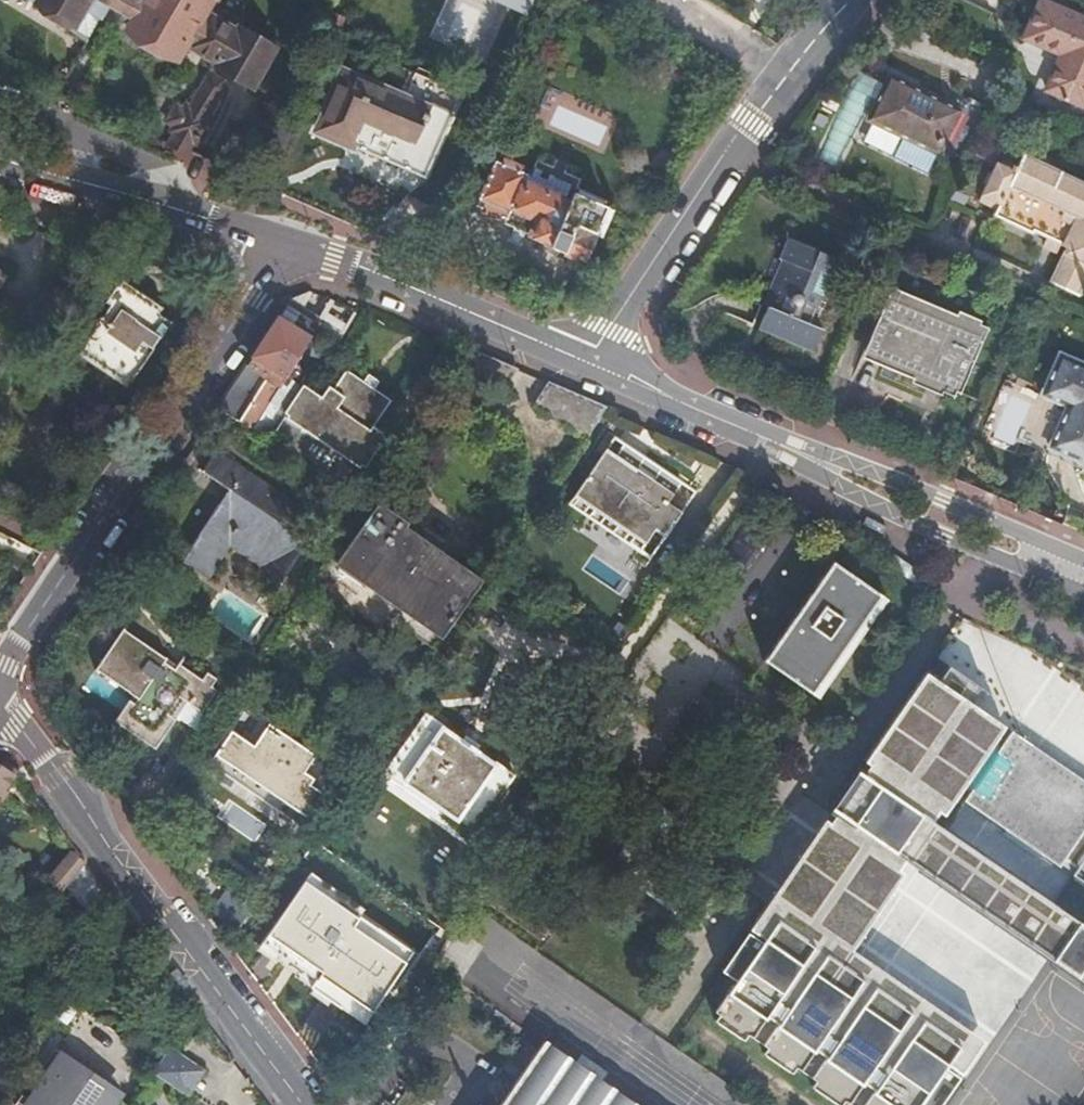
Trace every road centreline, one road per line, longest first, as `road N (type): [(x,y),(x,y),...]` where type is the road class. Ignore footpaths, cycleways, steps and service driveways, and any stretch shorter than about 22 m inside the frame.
road 1 (residential): [(0,682),(296,242)]
road 2 (residential): [(307,1104),(0,709)]
road 3 (residential): [(757,427),(776,465),(817,473),(1083,592)]
road 4 (residential): [(1083,558),(757,427)]
road 5 (residential): [(589,363),(726,152),(781,83)]
road 6 (residential): [(296,242),(589,363)]
road 7 (residential): [(589,363),(757,427)]
road 8 (residential): [(781,83),(656,0)]
road 9 (residential): [(195,214),(178,184),(81,130)]
road 10 (residential): [(68,179),(195,214)]

